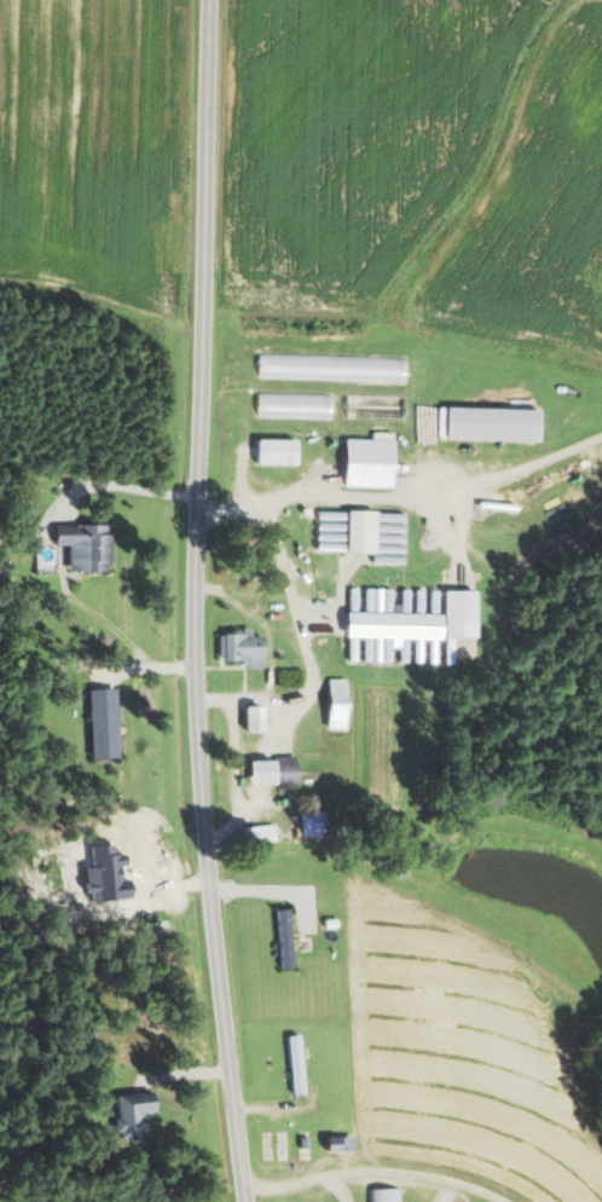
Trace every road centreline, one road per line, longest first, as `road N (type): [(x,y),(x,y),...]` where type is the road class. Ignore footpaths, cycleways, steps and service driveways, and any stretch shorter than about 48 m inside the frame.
road 1 (residential): [(245,1201),(196,698),(211,0)]
road 2 (track): [(510,1201),(346,1167),(243,1187)]

